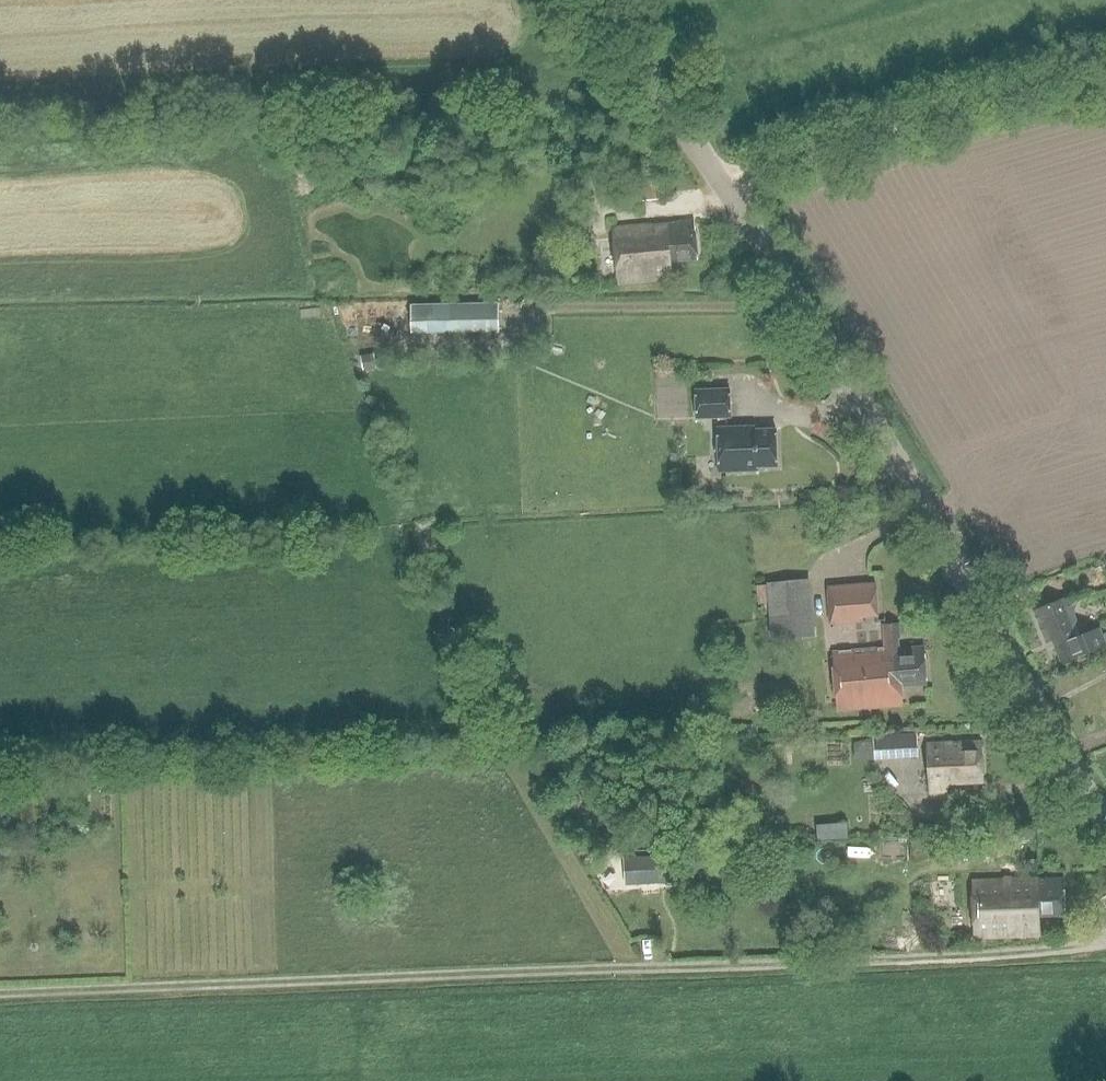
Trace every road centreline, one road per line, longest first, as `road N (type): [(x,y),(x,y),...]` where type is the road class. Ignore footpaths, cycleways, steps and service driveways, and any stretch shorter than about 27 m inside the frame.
road 1 (track): [(1105,948),(0,993)]
road 2 (unclassified): [(1105,817),(798,301),(590,0)]
road 3 (track): [(720,178),(1105,62)]
road 4 (track): [(798,301),(562,308),(514,329)]

